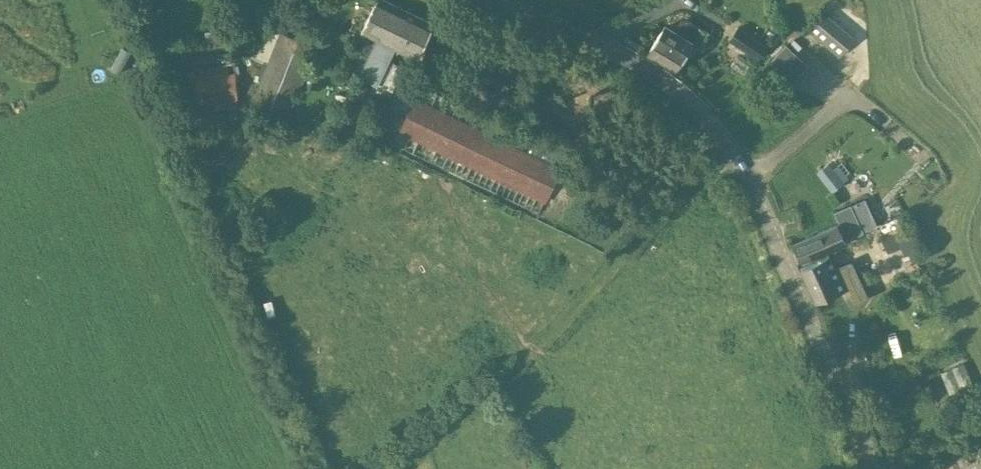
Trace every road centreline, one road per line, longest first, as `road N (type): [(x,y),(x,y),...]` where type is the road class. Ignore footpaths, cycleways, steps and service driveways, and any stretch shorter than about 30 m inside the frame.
road 1 (unclassified): [(874,468),(762,207),(701,114),(652,70),(479,0)]
road 2 (track): [(731,156),(687,187),(489,386),(393,468)]

